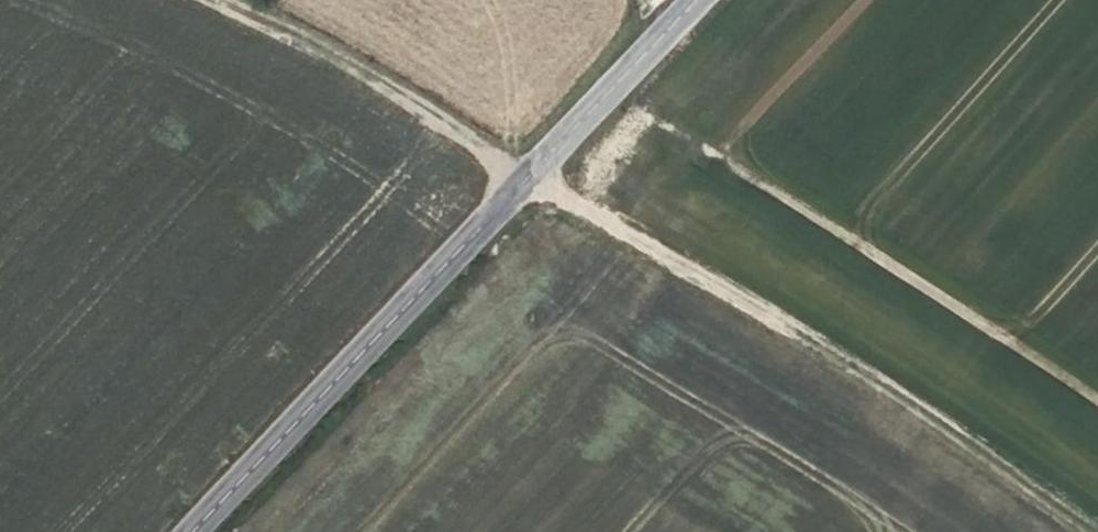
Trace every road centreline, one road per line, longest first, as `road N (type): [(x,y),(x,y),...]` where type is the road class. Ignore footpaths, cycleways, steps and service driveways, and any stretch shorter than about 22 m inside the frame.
road 1 (track): [(1056,531),(866,389),(295,34),(217,0)]
road 2 (tertiary): [(677,0),(178,531)]

